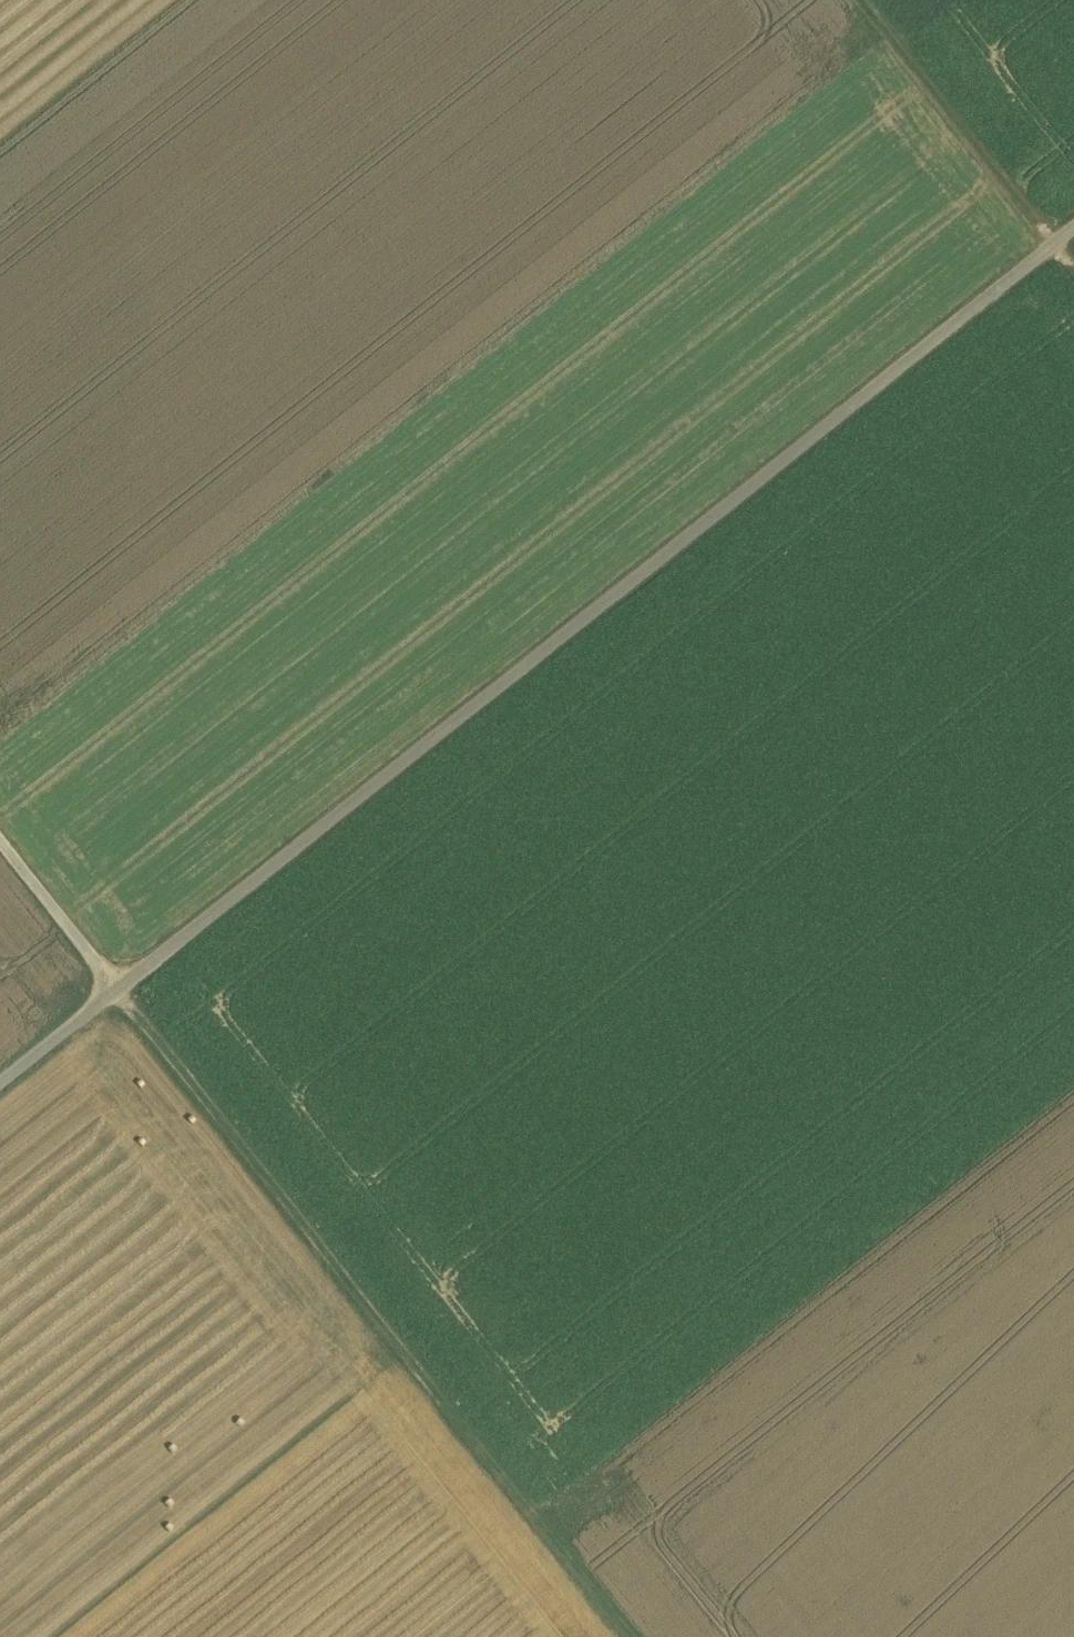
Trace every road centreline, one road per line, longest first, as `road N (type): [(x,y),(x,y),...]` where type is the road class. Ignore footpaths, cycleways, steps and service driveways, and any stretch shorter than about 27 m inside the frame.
road 1 (track): [(0,1083),(1073,229)]
road 2 (track): [(635,1636),(115,992)]
road 3 (track): [(1073,265),(863,0)]
road 4 (track): [(0,846),(115,992)]

